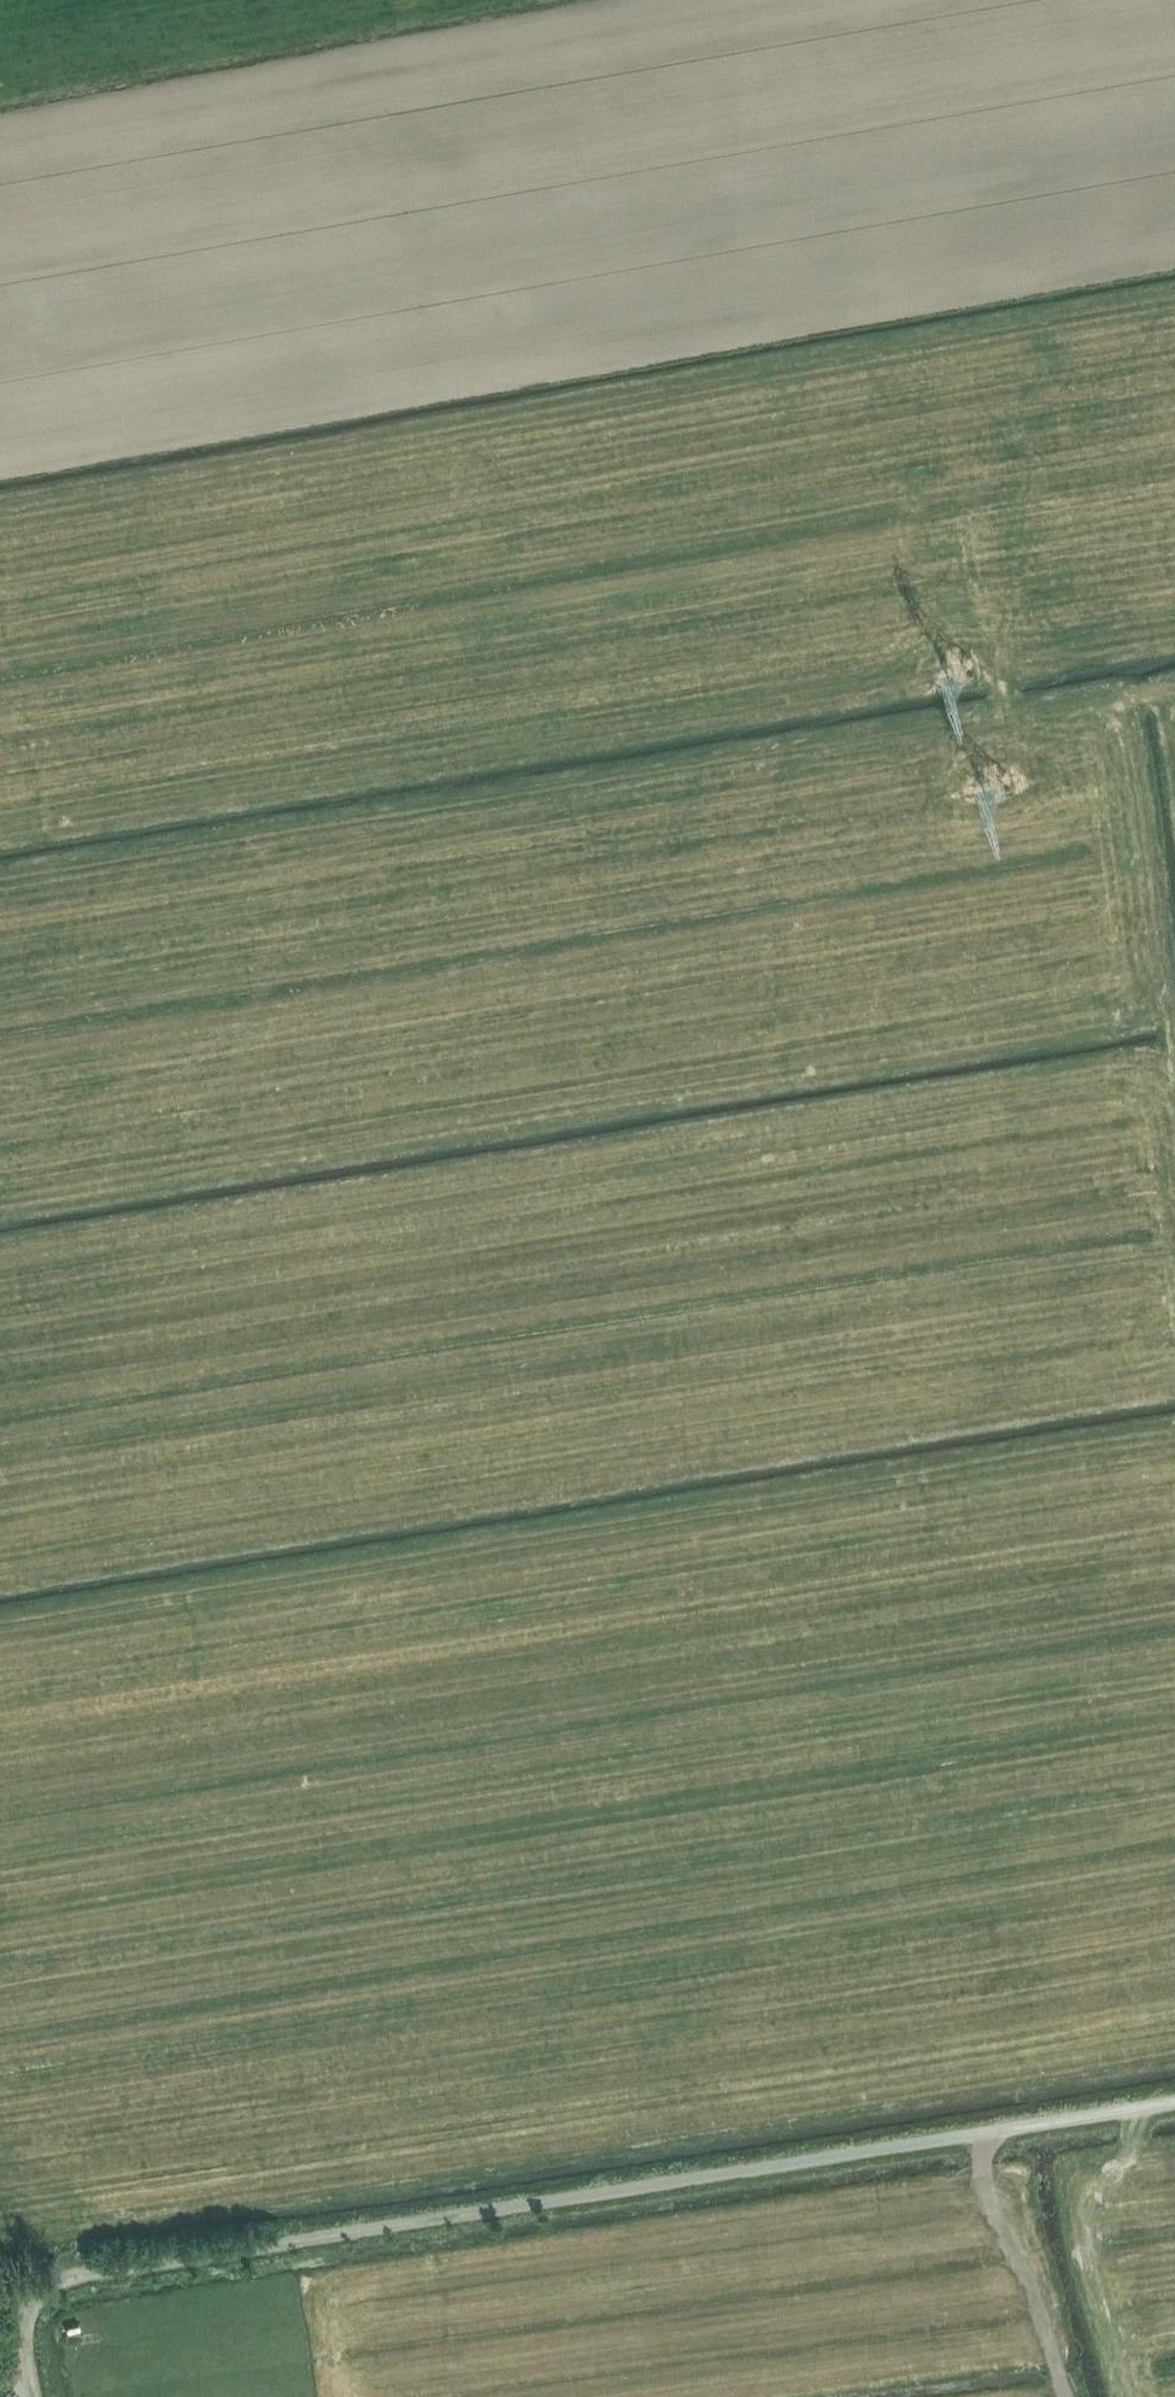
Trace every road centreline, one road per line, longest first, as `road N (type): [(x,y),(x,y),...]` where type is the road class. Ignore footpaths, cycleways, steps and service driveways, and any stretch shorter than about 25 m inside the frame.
road 1 (unclassified): [(25,2359),(30,2307),(49,2286),(84,2273),(1174,2101)]

